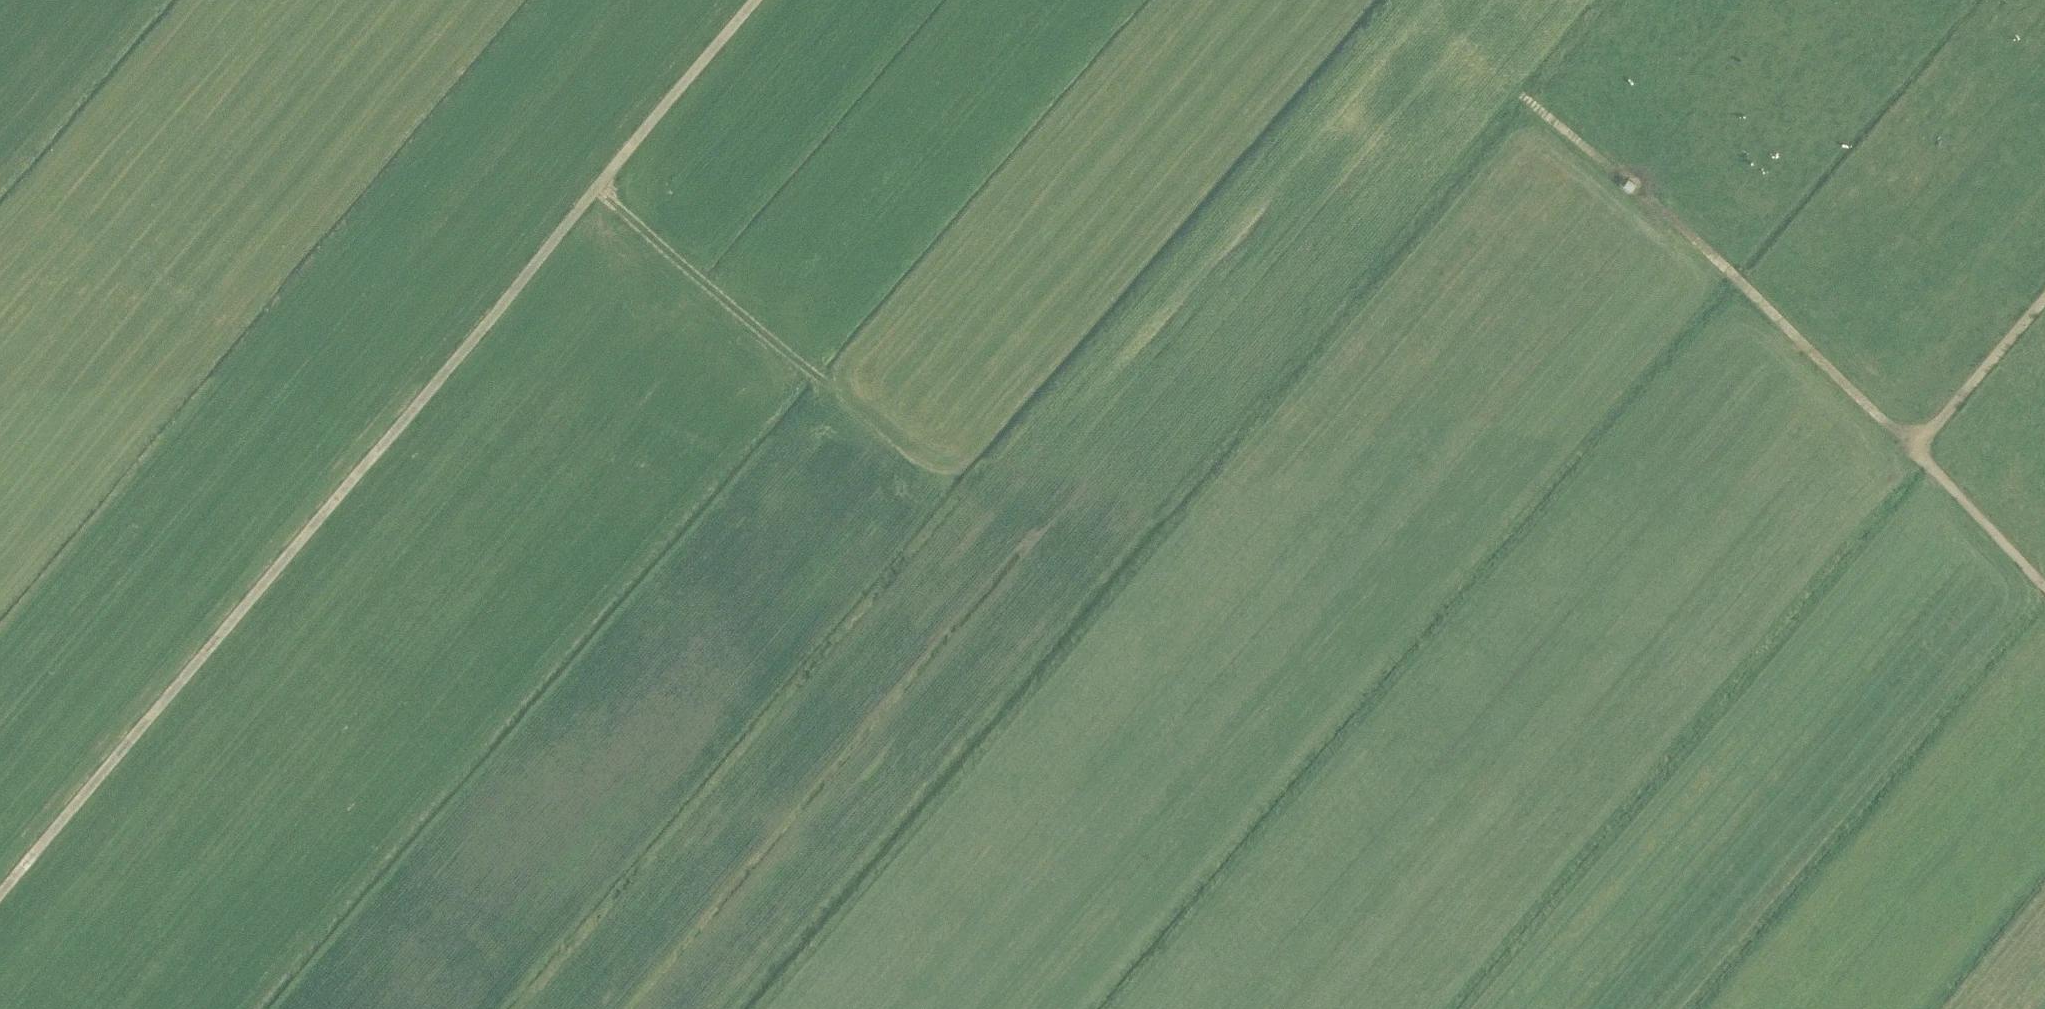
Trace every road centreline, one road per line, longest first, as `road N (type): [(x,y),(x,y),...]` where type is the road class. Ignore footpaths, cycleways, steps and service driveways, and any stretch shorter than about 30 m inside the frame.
road 1 (track): [(0,899),(756,0)]
road 2 (track): [(1925,439),(1741,262),(1526,82)]
road 3 (track): [(2044,564),(1925,439),(2044,301)]
road 4 (track): [(819,375),(600,189)]

